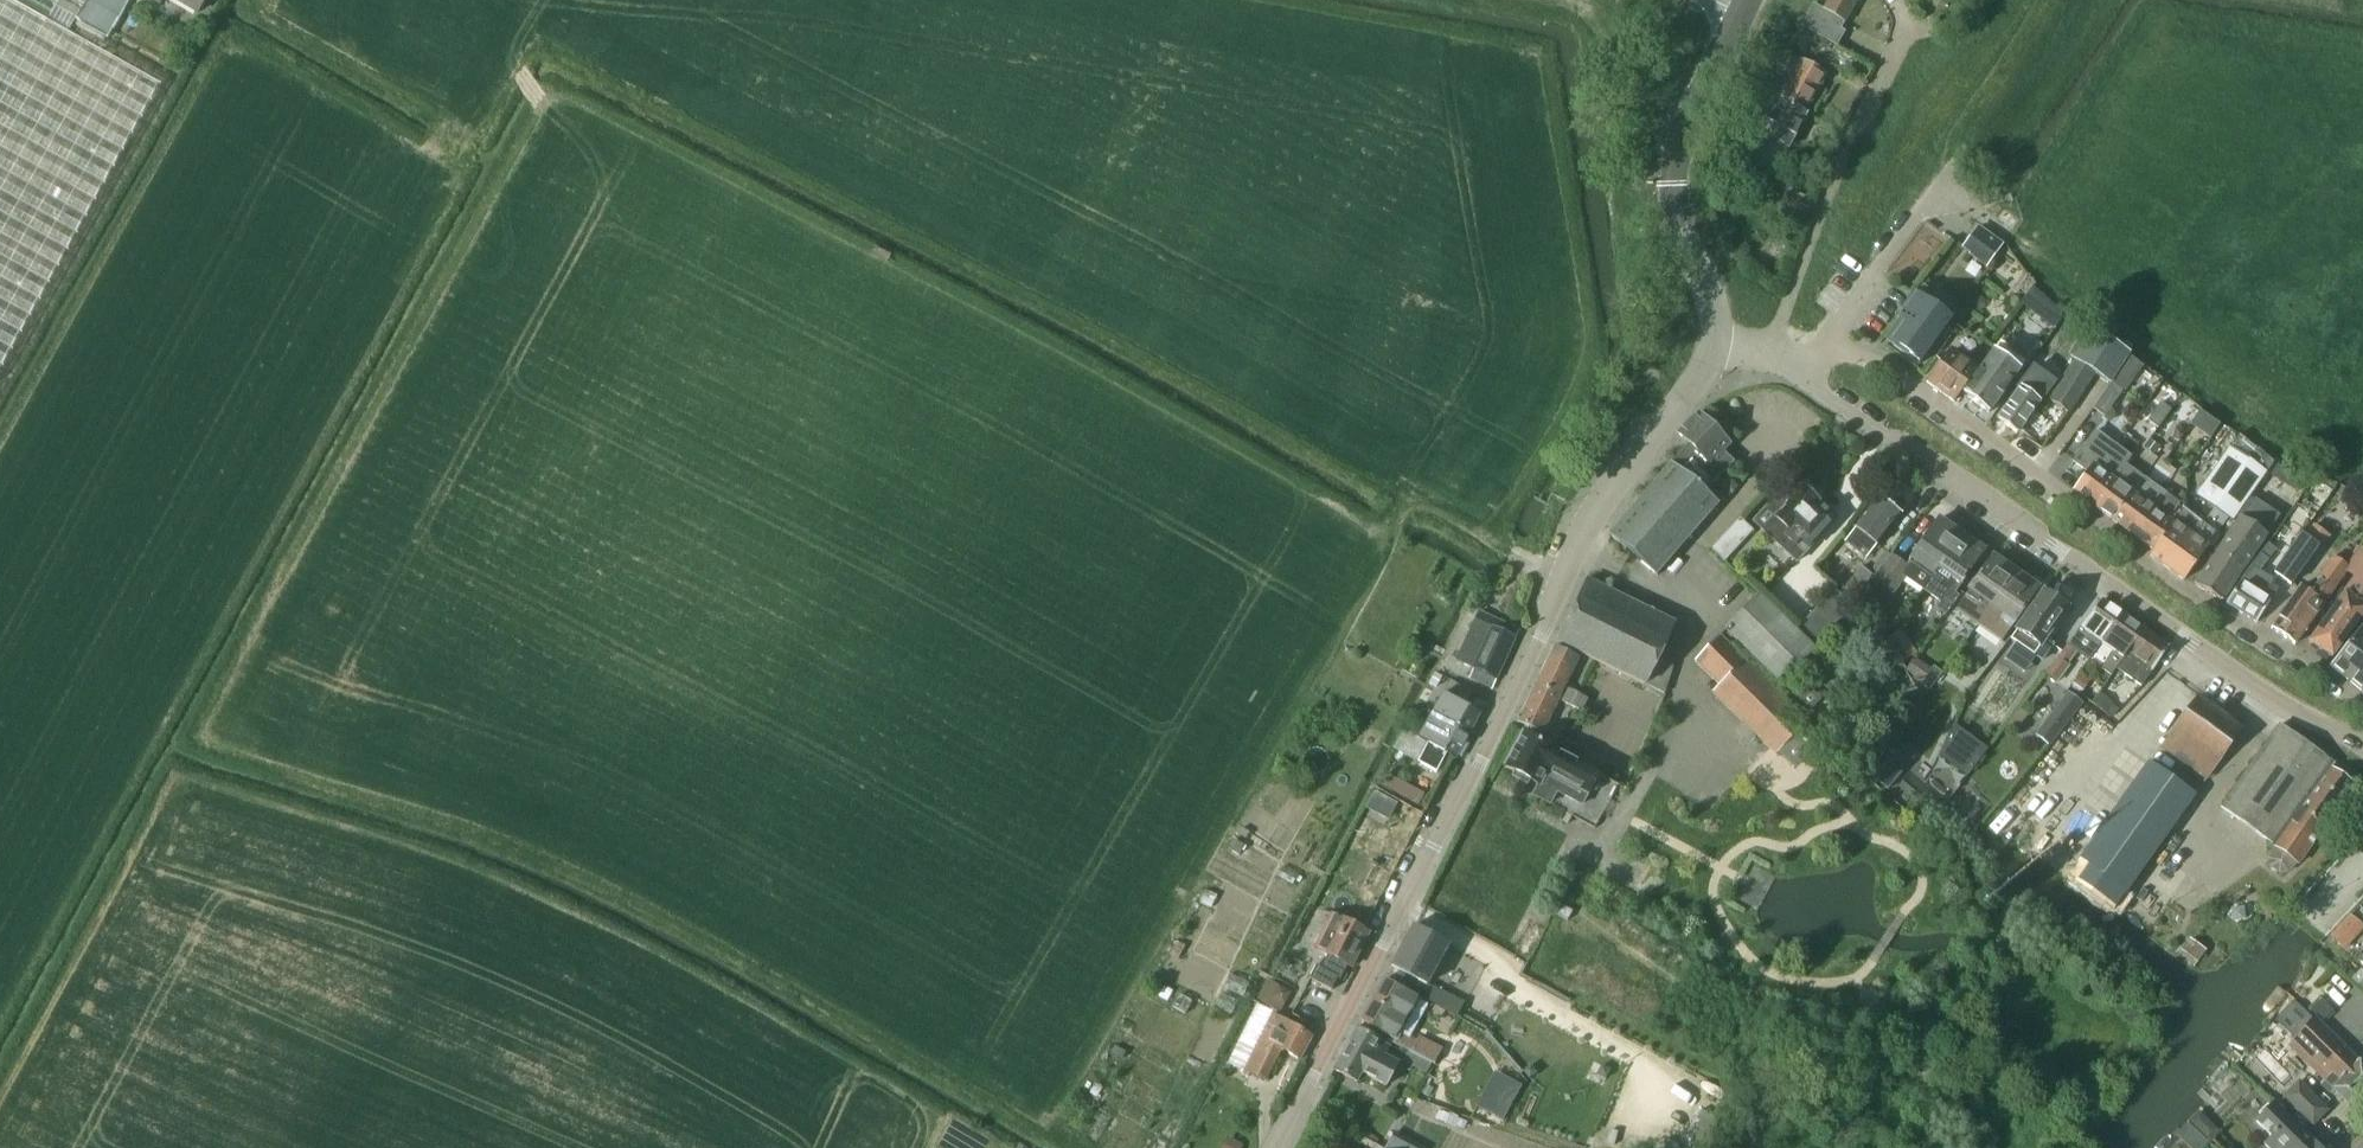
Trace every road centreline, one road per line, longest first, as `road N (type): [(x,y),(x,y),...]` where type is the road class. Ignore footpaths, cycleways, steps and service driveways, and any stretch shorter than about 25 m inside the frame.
road 1 (track): [(1009,1008),(599,782),(353,703),(331,682),(332,658),(576,225),(590,216),(624,225),(1340,607)]
road 2 (track): [(640,0),(790,8),(1410,115),(1456,134),(1465,147),(1497,330),(1491,369),(1404,506),(1361,555),(1323,572),(1277,575),(1250,598),(971,1078)]
road 3 (track): [(514,0),(428,156),(390,188),(354,192),(0,833)]
road 4 (unclassified): [(1279,1147),(1607,504),(1700,391),(1717,341)]
road 5 (unclassified): [(1807,379),(2289,709),(2362,747)]
road 6 (residential): [(1825,353),(1895,374),(2362,708)]
road 7 (residential): [(1766,356),(1845,144),(1915,30)]
road 8 (unclassified): [(1738,10),(1669,157),(1668,198),(1717,341)]
road 9 (residential): [(1825,353),(1957,157)]

